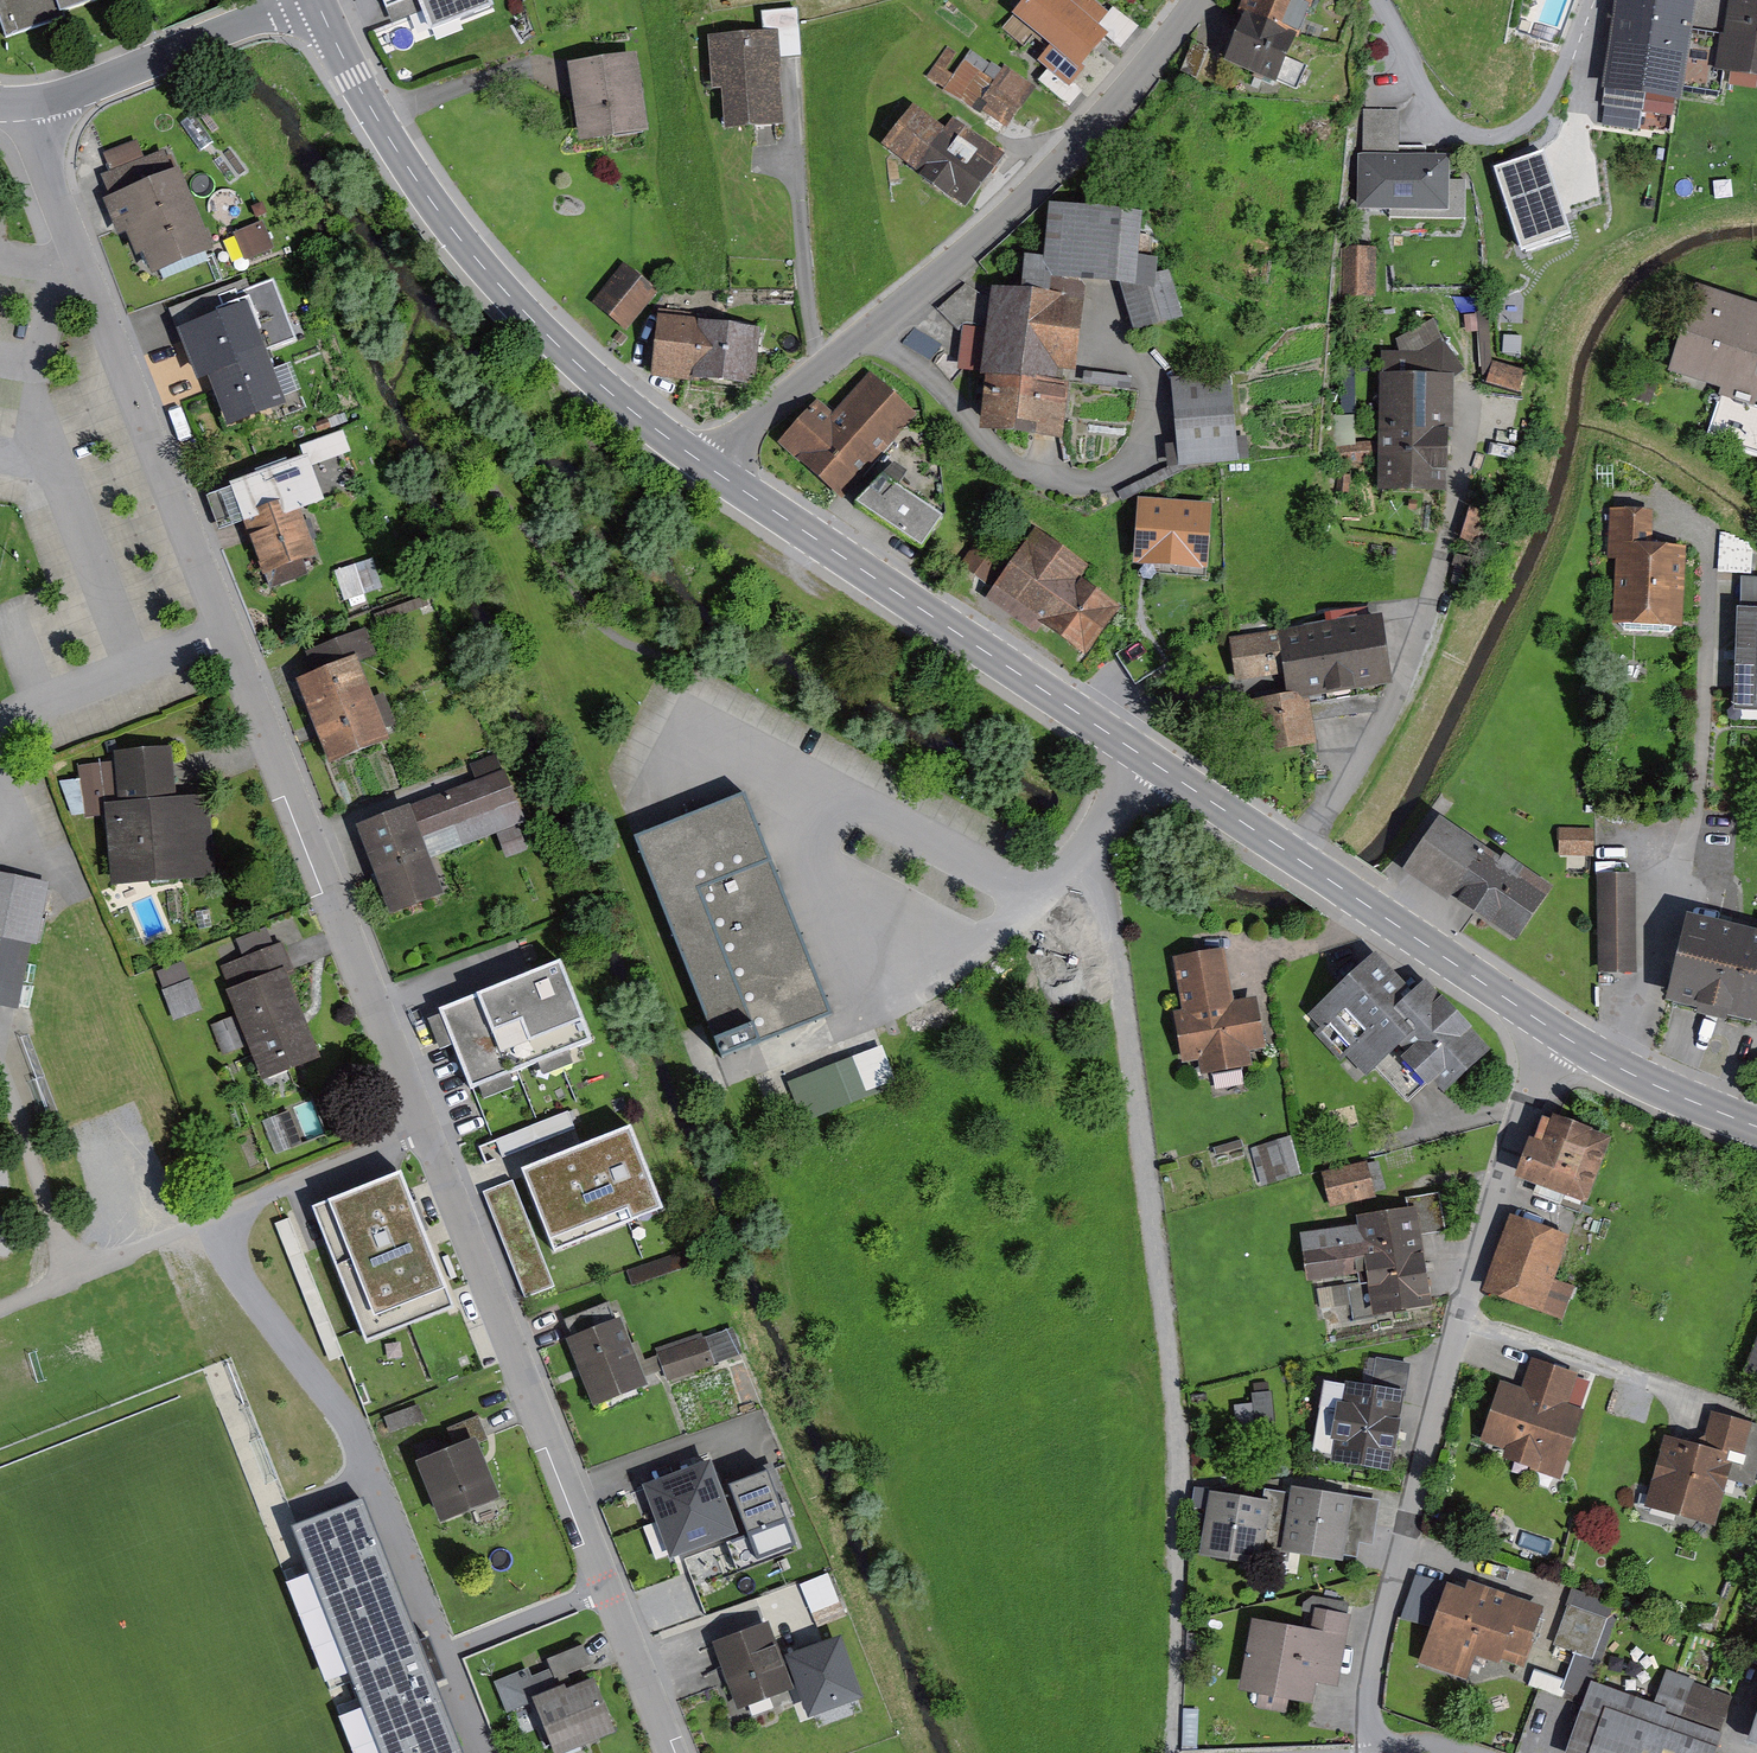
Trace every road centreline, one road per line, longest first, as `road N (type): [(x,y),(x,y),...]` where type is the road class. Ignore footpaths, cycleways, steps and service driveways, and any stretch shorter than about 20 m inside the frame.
road 1 (residential): [(679,1752),(56,184),(42,105)]
road 2 (residential): [(1570,1035),(1535,1090),(1466,1318),(1378,1658),(1380,1752)]
road 3 (residential): [(717,466),(1024,207),(1116,111),(1203,0)]
road 4 (secondary): [(717,466),(635,405),(484,258),(386,121),(323,0)]
road 5 (secondary): [(1151,756),(717,466)]
road 6 (secondary): [(1570,1035),(1151,756)]
road 7 (tertiary): [(301,0),(42,105)]
road 8 (secondary): [(1756,1122),(1570,1035)]
road 9 (unclassified): [(1151,756),(1081,859),(1041,888)]

